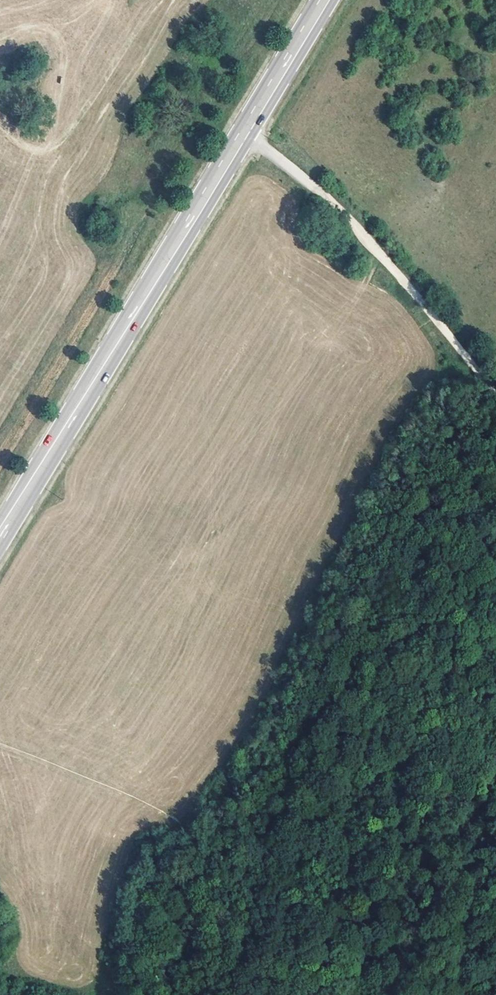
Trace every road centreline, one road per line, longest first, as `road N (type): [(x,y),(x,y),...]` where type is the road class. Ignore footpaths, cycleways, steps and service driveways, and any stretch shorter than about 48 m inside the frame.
road 1 (secondary): [(0,535),(324,0)]
road 2 (track): [(495,385),(318,190),(241,135)]

